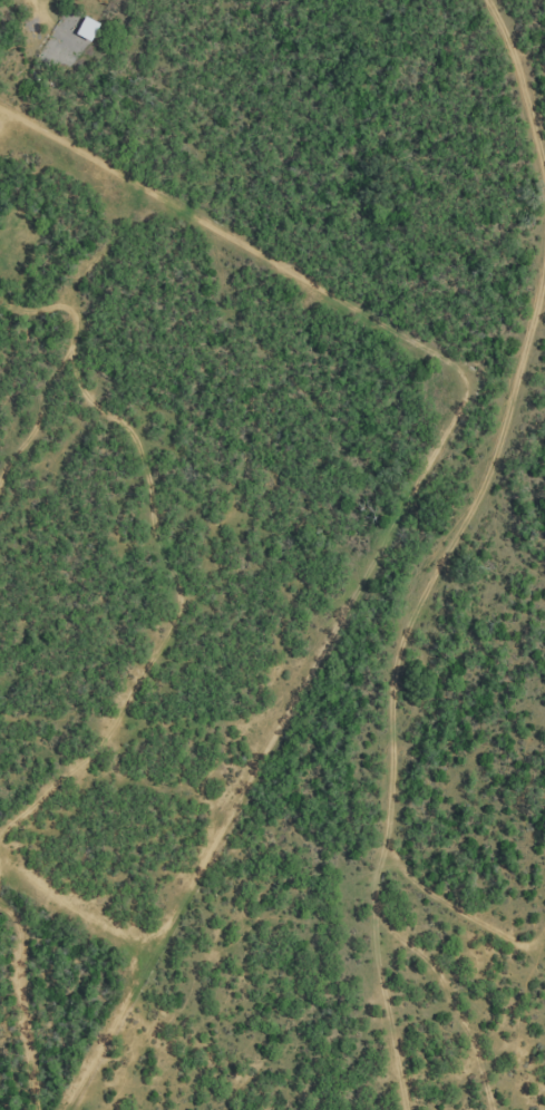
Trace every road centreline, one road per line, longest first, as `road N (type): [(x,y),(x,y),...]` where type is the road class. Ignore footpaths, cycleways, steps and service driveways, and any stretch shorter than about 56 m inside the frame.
road 1 (residential): [(0,180),(147,233),(195,276),(293,422),(348,543),(380,575),(418,1011),(402,1109)]
road 2 (residential): [(380,575),(418,548),(544,264)]
road 3 (residential): [(544,133),(520,90),(434,0)]
road 4 (residential): [(544,943),(505,1011),(418,1011)]

